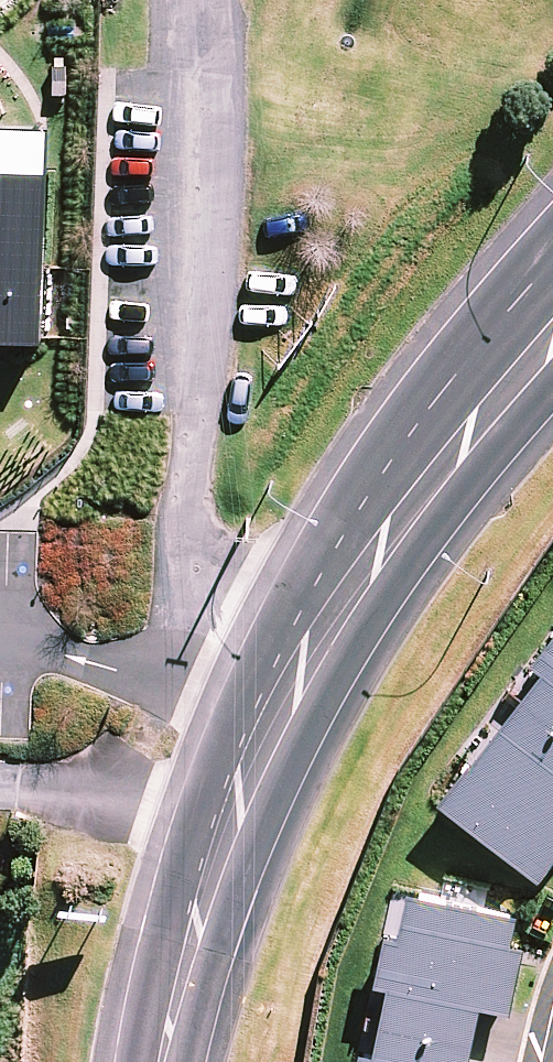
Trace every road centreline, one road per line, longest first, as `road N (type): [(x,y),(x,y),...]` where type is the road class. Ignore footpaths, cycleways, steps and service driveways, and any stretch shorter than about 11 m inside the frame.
road 1 (tertiary): [(494,404),(381,544),(298,666),(231,794),(155,1061)]
road 2 (tertiary): [(494,404),(552,264)]

